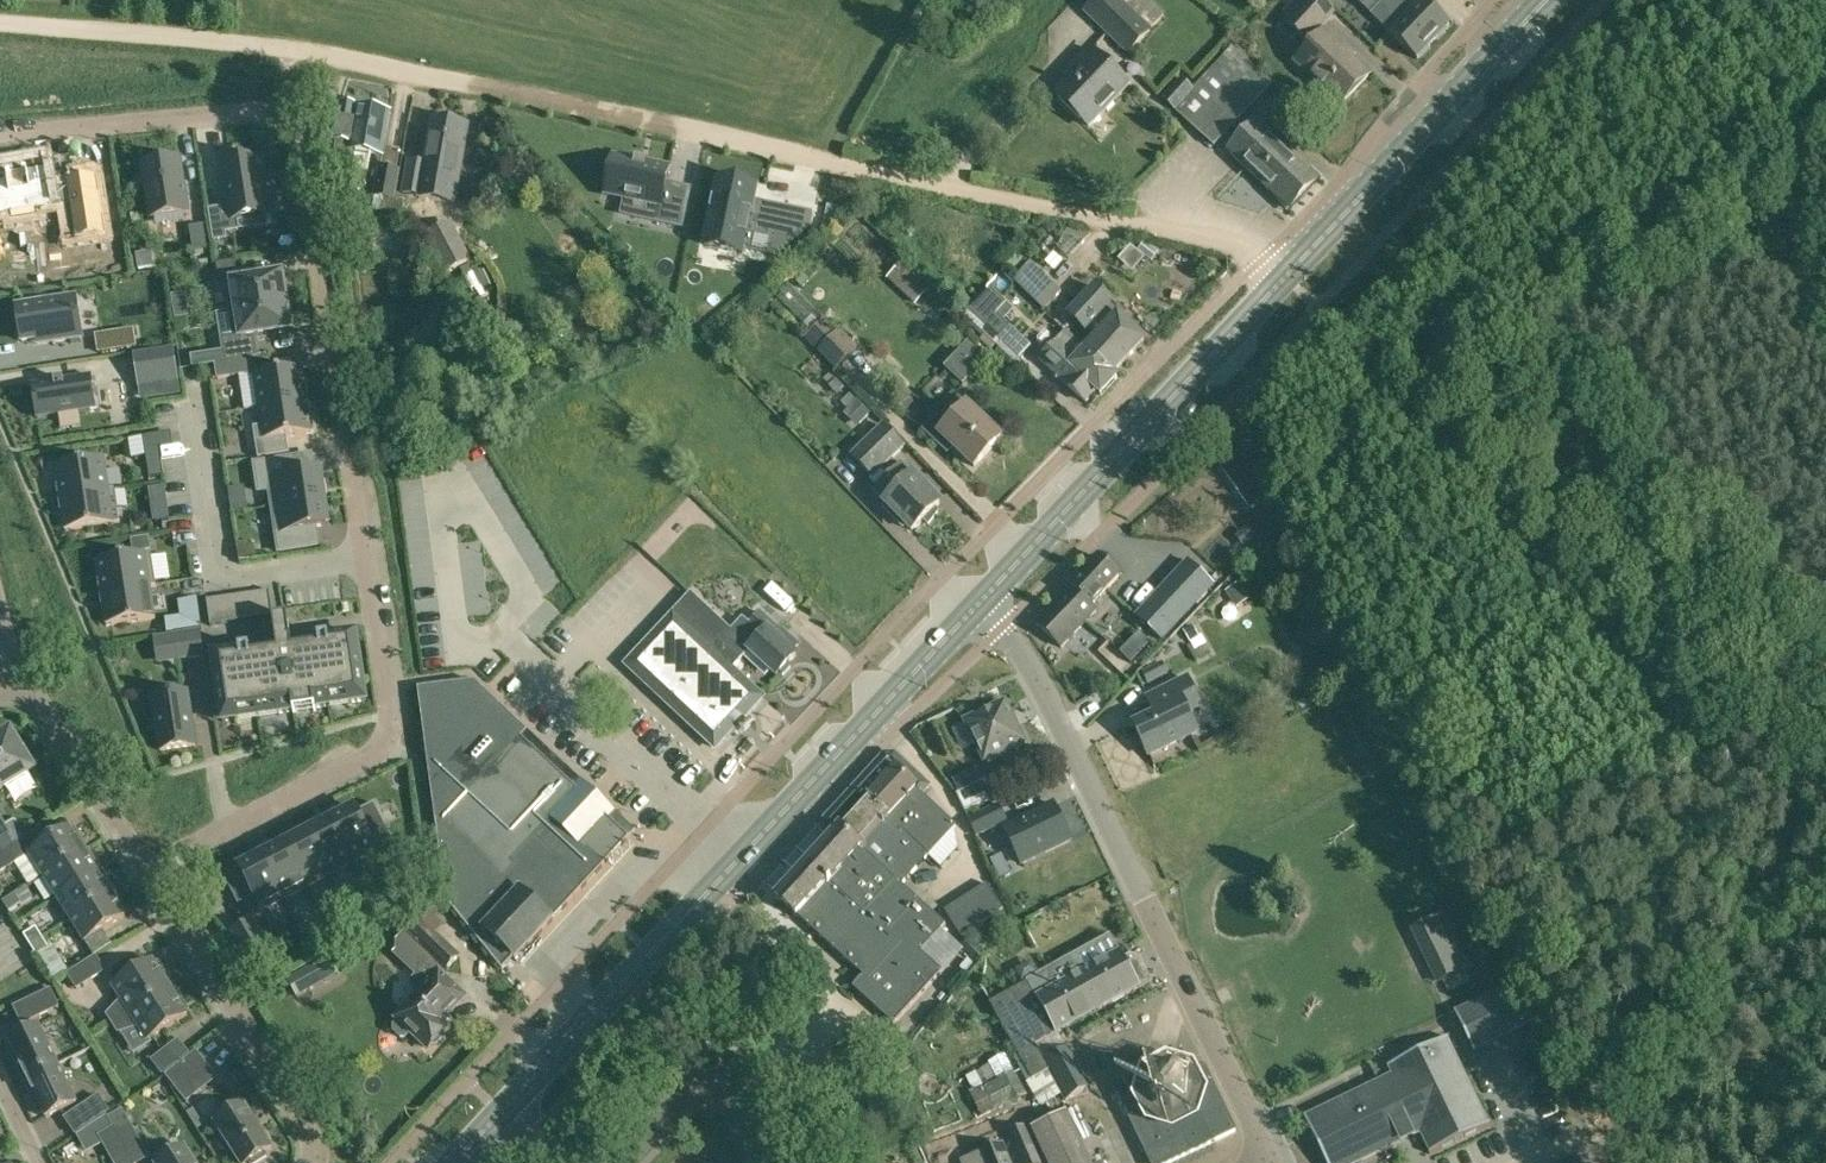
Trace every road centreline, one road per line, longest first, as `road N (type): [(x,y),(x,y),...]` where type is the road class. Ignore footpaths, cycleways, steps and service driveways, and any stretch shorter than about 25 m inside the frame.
road 1 (track): [(1286,276),(1265,257),(1233,246),(330,57),(0,25)]
road 2 (secondary): [(982,599),(1523,24)]
road 3 (residential): [(365,556),(294,121),(253,112),(0,137)]
road 4 (secondary): [(502,1111),(982,599)]
road 5 (residential): [(1271,1161),(1004,625)]
road 6 (residential): [(145,870),(385,741),(389,714),(365,556)]
road 7 (residential): [(365,556),(224,572),(189,378)]
road 8 (residential): [(311,1162),(311,1140),(145,870)]
road 9 (residential): [(145,870),(44,709),(20,697)]
road 10 (residential): [(622,1162),(688,1092),(707,1084),(727,1095),(757,1162)]

